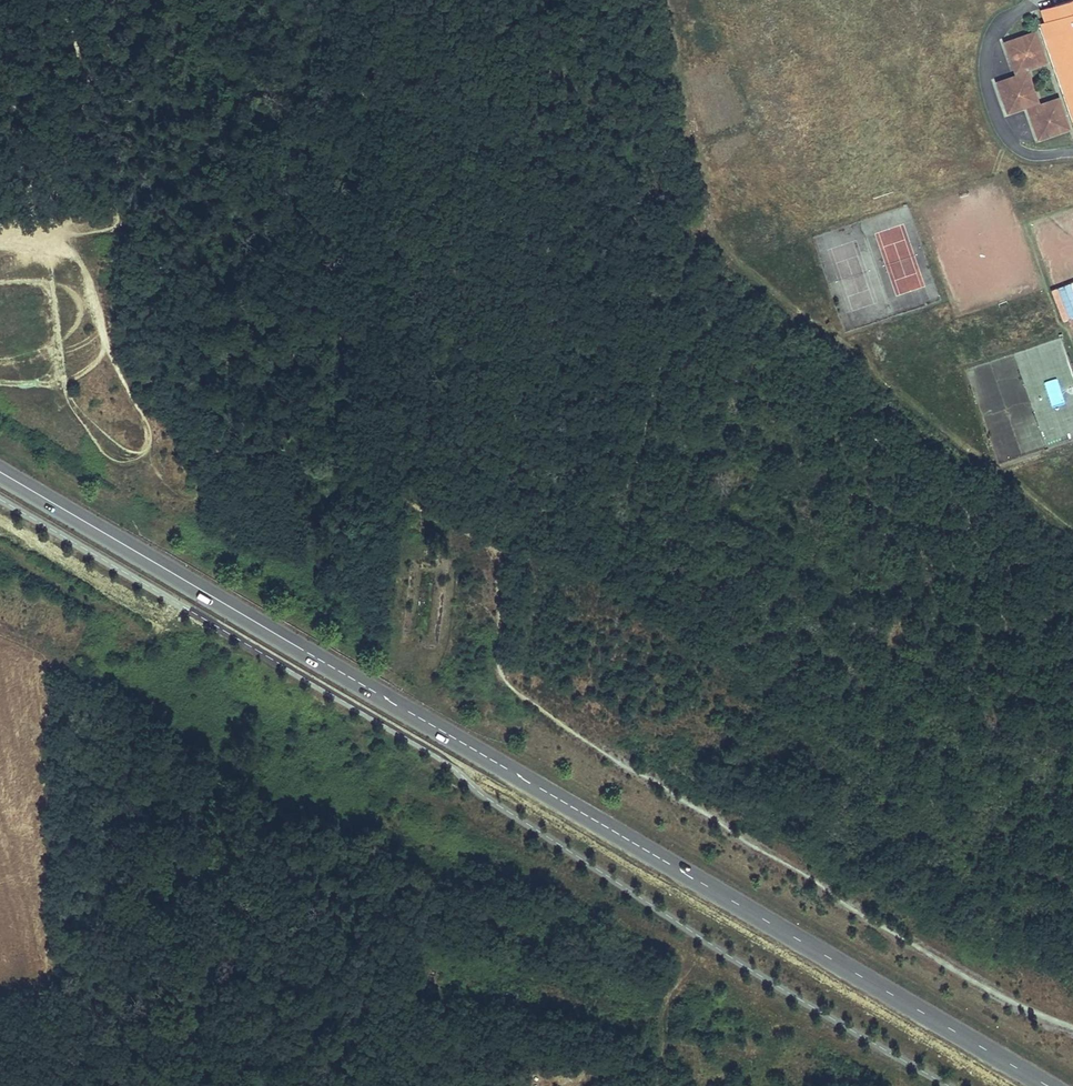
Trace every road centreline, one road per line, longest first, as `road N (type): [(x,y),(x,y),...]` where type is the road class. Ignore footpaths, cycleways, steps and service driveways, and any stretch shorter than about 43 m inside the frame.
road 1 (secondary): [(0,472),(1045,1085)]
road 2 (track): [(502,552),(499,662),(513,691),(890,930),(1072,1028)]
road 3 (track): [(297,0),(433,213),(510,410),(519,452),(502,552)]
road 4 (track): [(46,286),(68,406),(99,450),(138,455),(148,435),(143,415),(109,348),(86,259),(39,239),(42,260)]
road 5 (track): [(668,1015),(452,970)]
road 6 (track): [(0,291),(63,286),(80,300),(83,318),(54,350),(0,368)]
road 7 (track): [(712,944),(668,1015),(660,1085)]
road 8 (track): [(0,384),(65,384),(109,348)]

